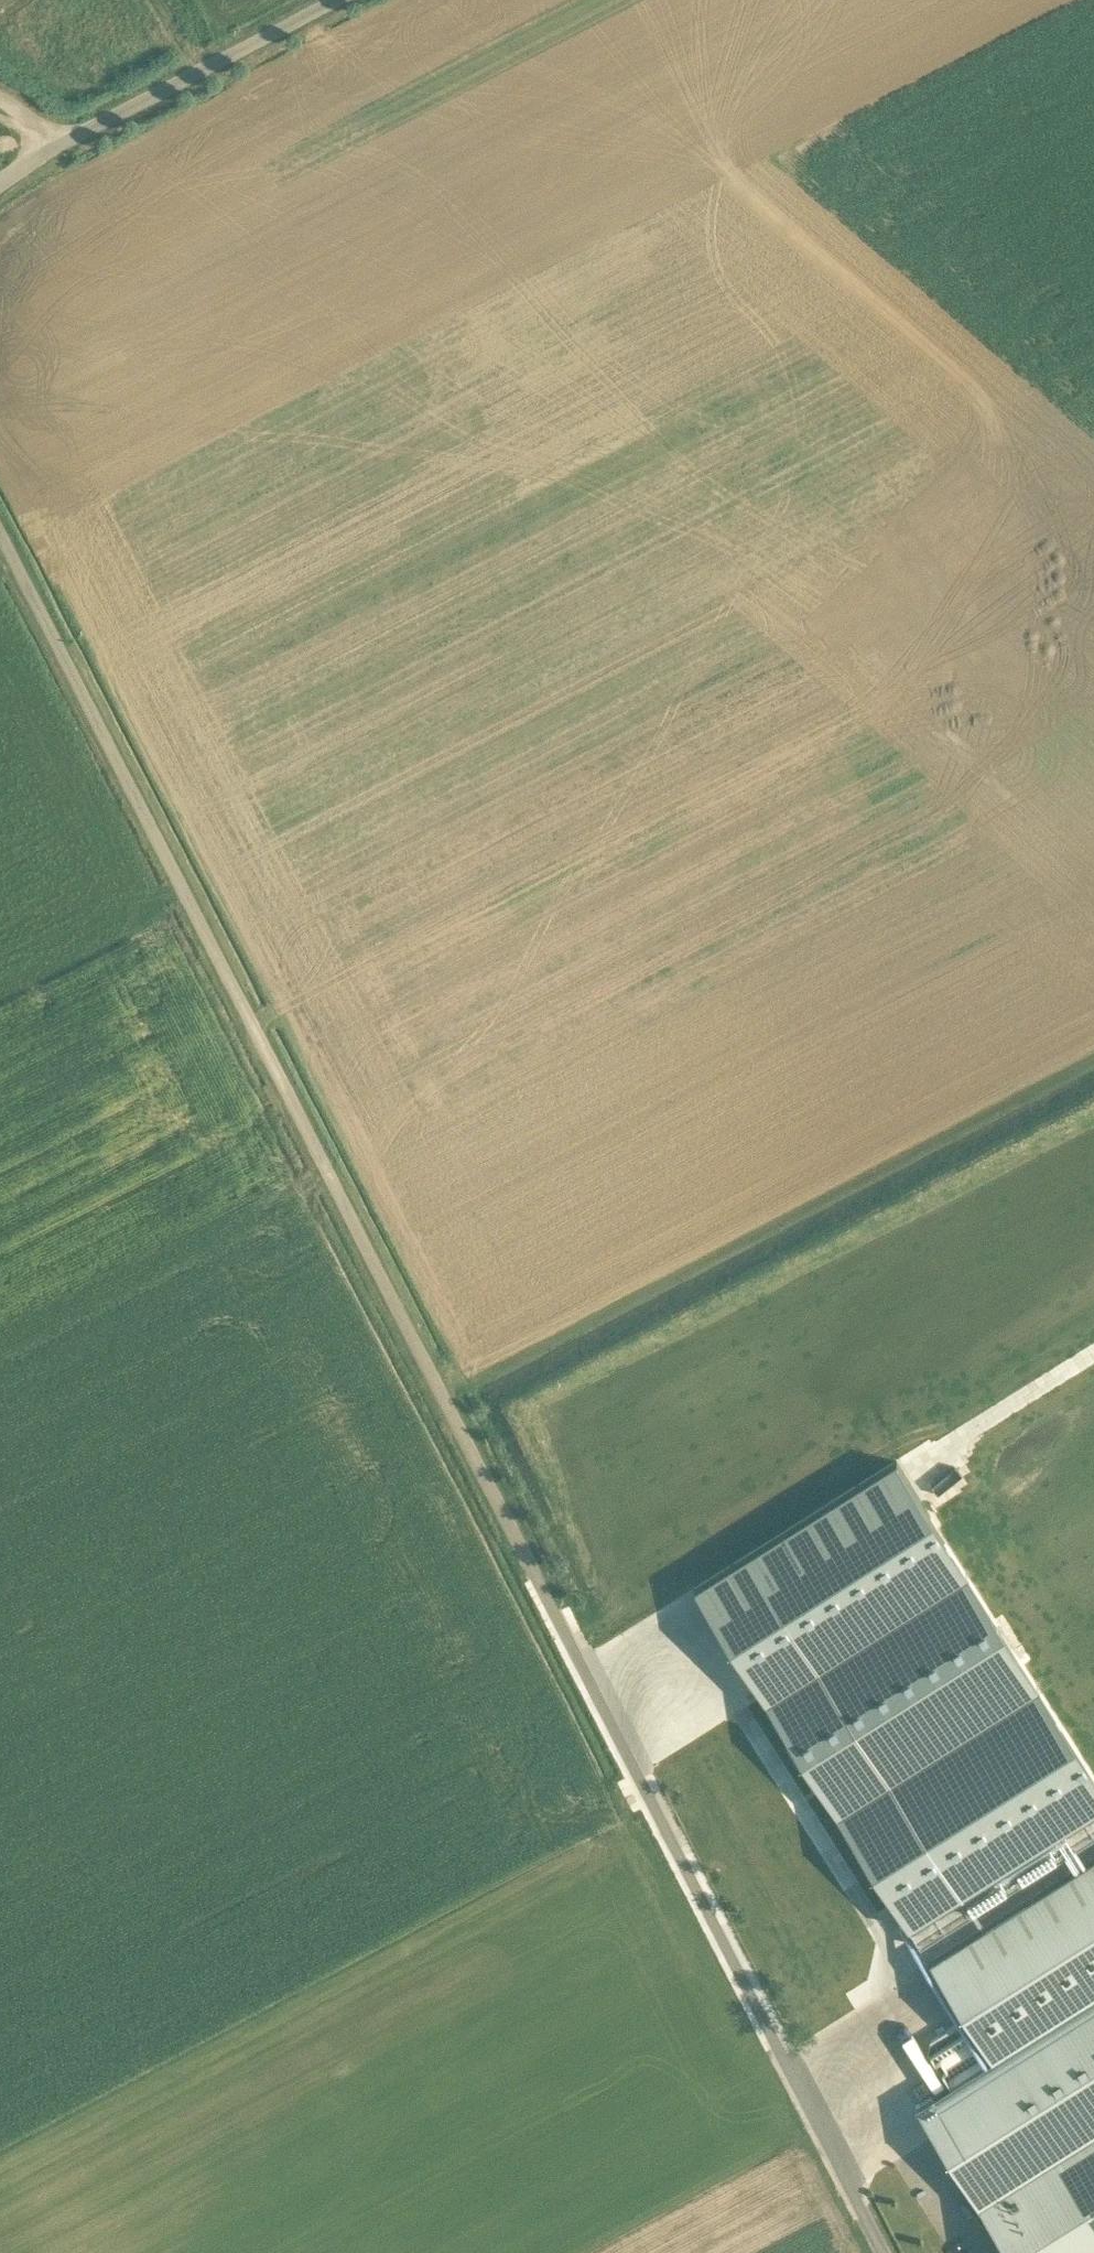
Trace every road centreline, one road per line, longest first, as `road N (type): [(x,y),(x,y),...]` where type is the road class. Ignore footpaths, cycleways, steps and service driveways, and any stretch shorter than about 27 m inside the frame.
road 1 (unclassified): [(886,2252),(0,534)]
road 2 (unclassified): [(51,148),(333,0)]

